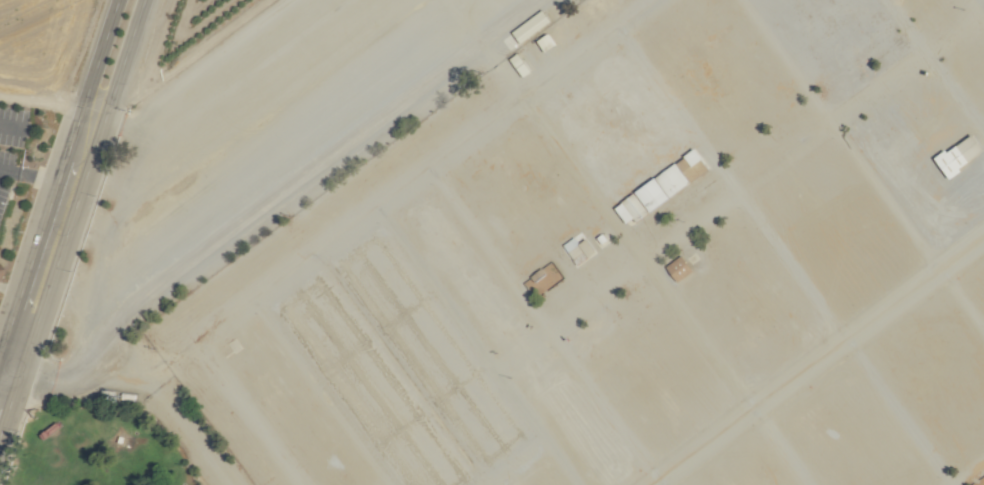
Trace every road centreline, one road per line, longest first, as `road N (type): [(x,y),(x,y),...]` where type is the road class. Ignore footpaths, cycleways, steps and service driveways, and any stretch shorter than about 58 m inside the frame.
road 1 (secondary): [(22,365),(143,0)]
road 2 (secondary): [(118,0),(60,176)]
road 3 (secondary): [(60,176),(17,306)]

